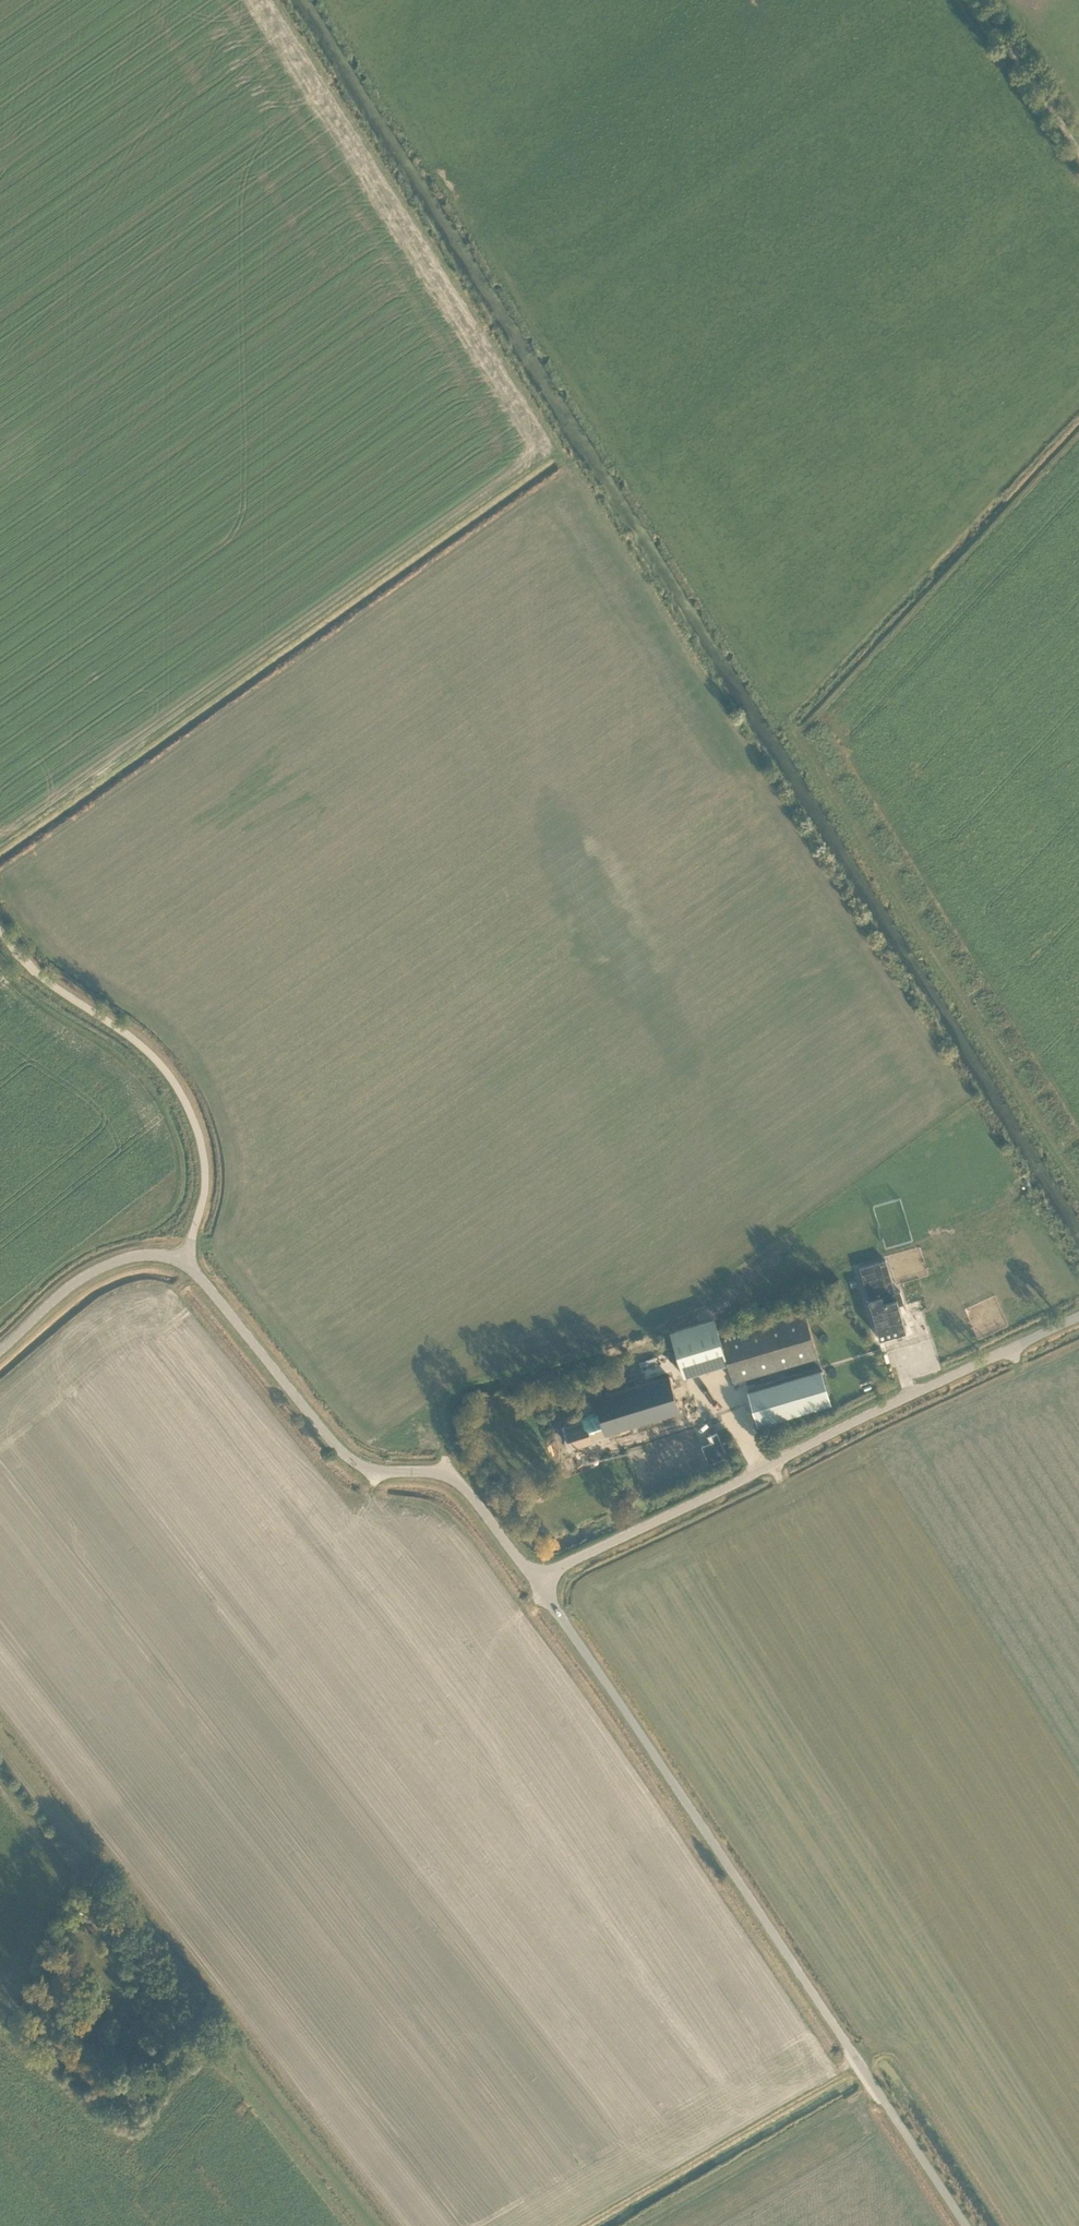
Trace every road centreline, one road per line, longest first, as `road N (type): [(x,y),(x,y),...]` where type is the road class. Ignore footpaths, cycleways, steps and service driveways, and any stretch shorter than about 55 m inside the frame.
road 1 (unclassified): [(968,2225),(535,1582)]
road 2 (unclassified): [(535,1582),(1078,1320)]
road 3 (unclassified): [(535,1582),(448,1476),(381,1473),(347,1459),(184,1261)]
road 4 (unclassified): [(184,1261),(204,1169),(173,1081),(130,1036),(61,994),(0,930)]
road 5 (unclassified): [(0,1349),(54,1297),(107,1264),(144,1254),(184,1261)]
road 6 (unclassified): [(1078,151),(984,0)]

